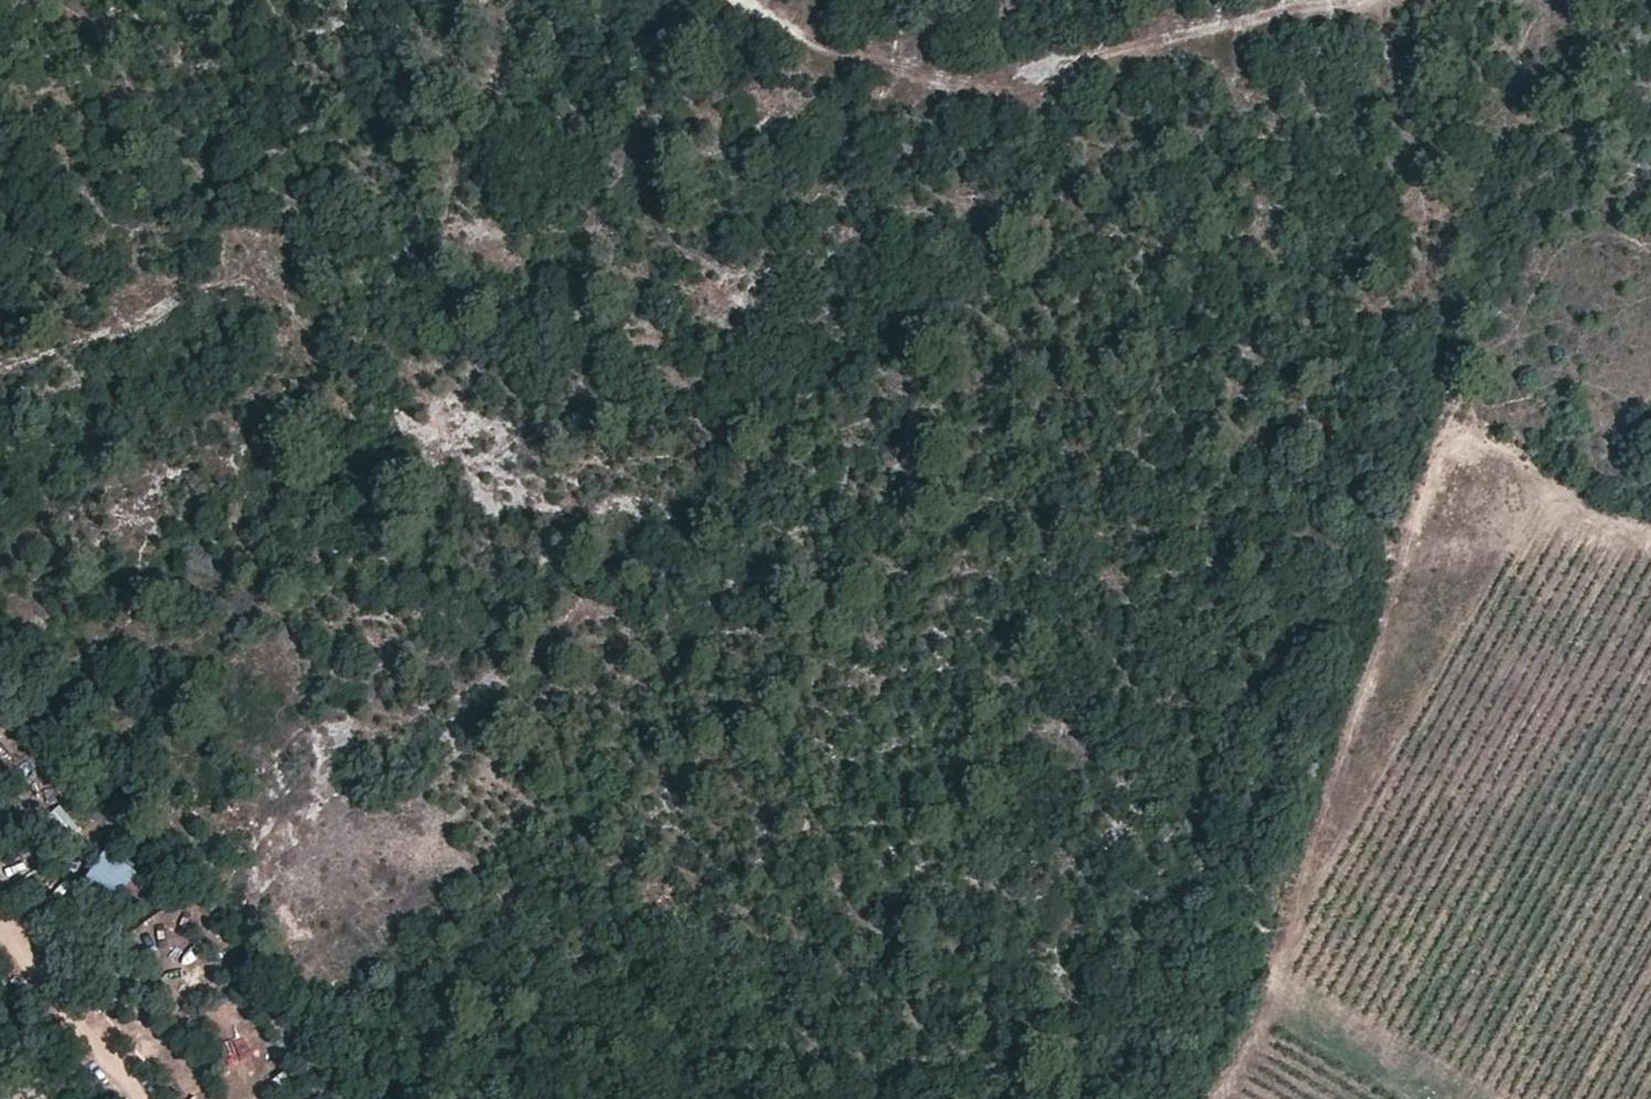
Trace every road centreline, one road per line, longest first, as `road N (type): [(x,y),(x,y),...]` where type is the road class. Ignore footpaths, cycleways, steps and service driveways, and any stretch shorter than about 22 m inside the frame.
road 1 (track): [(1350,0),(1336,11),(1195,22),(1049,63),(990,95),(809,54),(735,0)]

